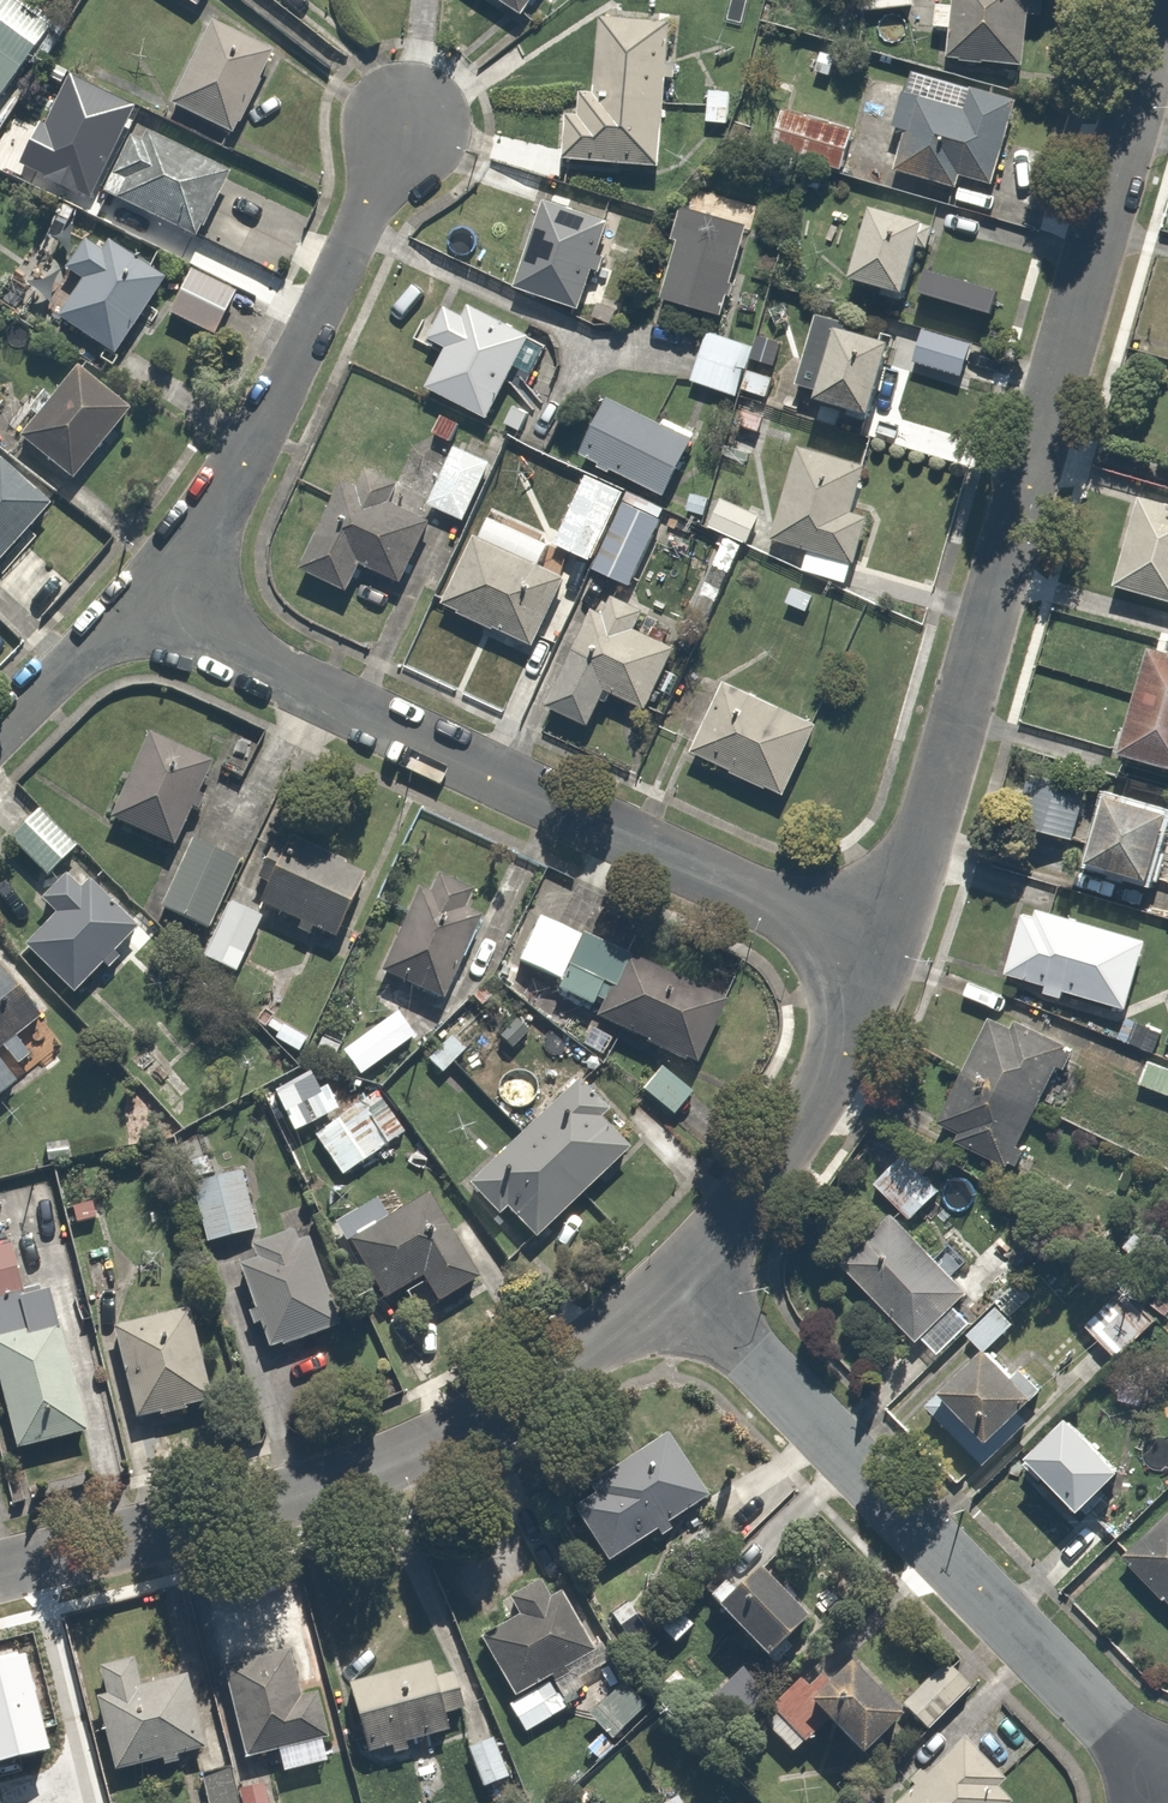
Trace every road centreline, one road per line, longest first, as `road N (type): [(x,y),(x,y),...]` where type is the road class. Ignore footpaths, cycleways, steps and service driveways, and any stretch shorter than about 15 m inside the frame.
road 1 (residential): [(881,956),(1144,88),(1152,0)]
road 2 (residential): [(881,956),(139,600)]
road 3 (residential): [(0,1573),(220,1524),(359,1469),(525,1393),(674,1282)]
road 4 (residential): [(674,1282),(1167,1787)]
road 5 (residential): [(139,600),(246,452),(408,126)]
road 6 (residential): [(674,1282),(798,1130),(881,956)]
road 7 (residential): [(139,600),(0,736)]

